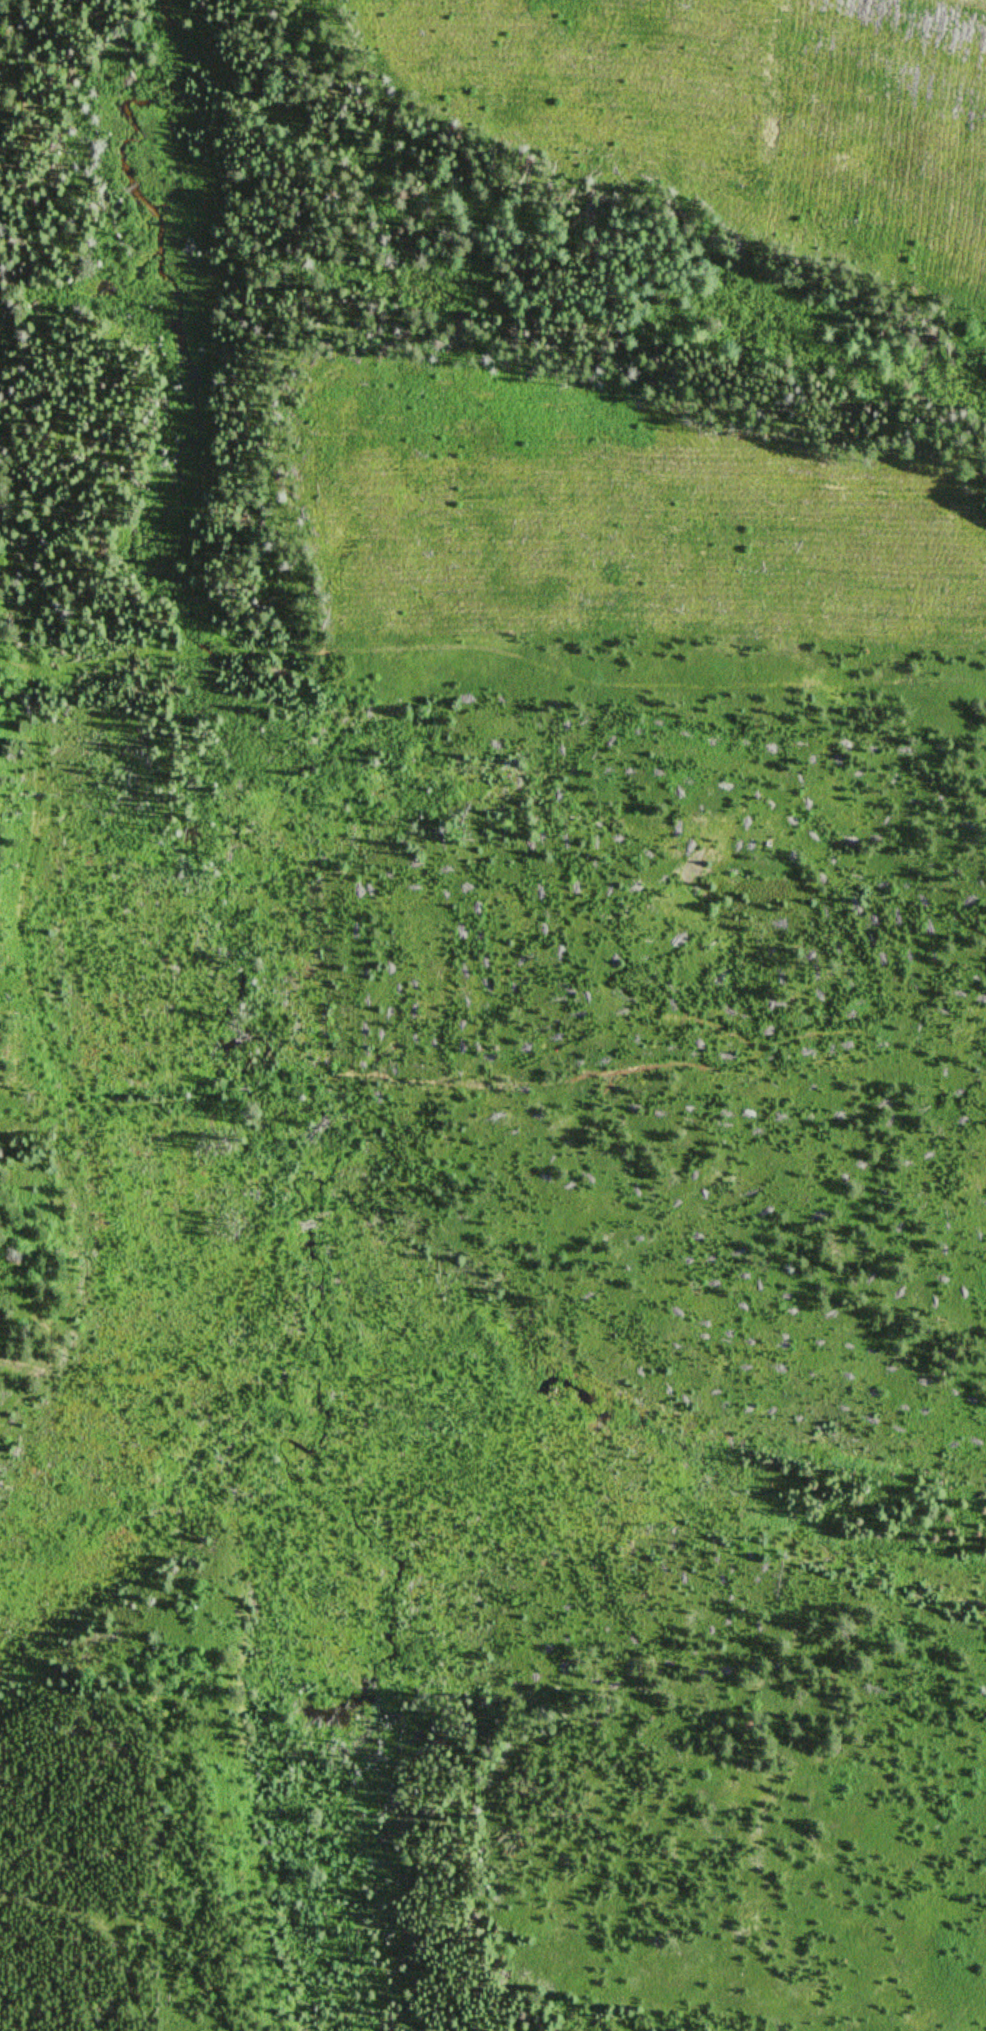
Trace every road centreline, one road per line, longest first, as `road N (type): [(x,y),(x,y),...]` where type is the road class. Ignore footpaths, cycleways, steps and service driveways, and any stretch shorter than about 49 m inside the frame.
road 1 (track): [(985,676),(580,681),(463,642),(0,660)]

